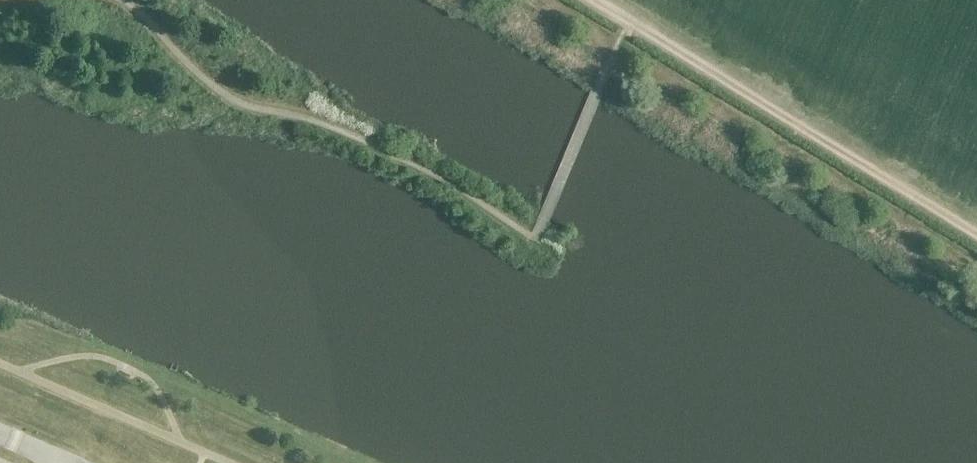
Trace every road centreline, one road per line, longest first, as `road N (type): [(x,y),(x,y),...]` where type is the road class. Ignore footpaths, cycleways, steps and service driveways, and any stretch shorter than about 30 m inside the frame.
road 1 (track): [(587,0),(976,238)]

